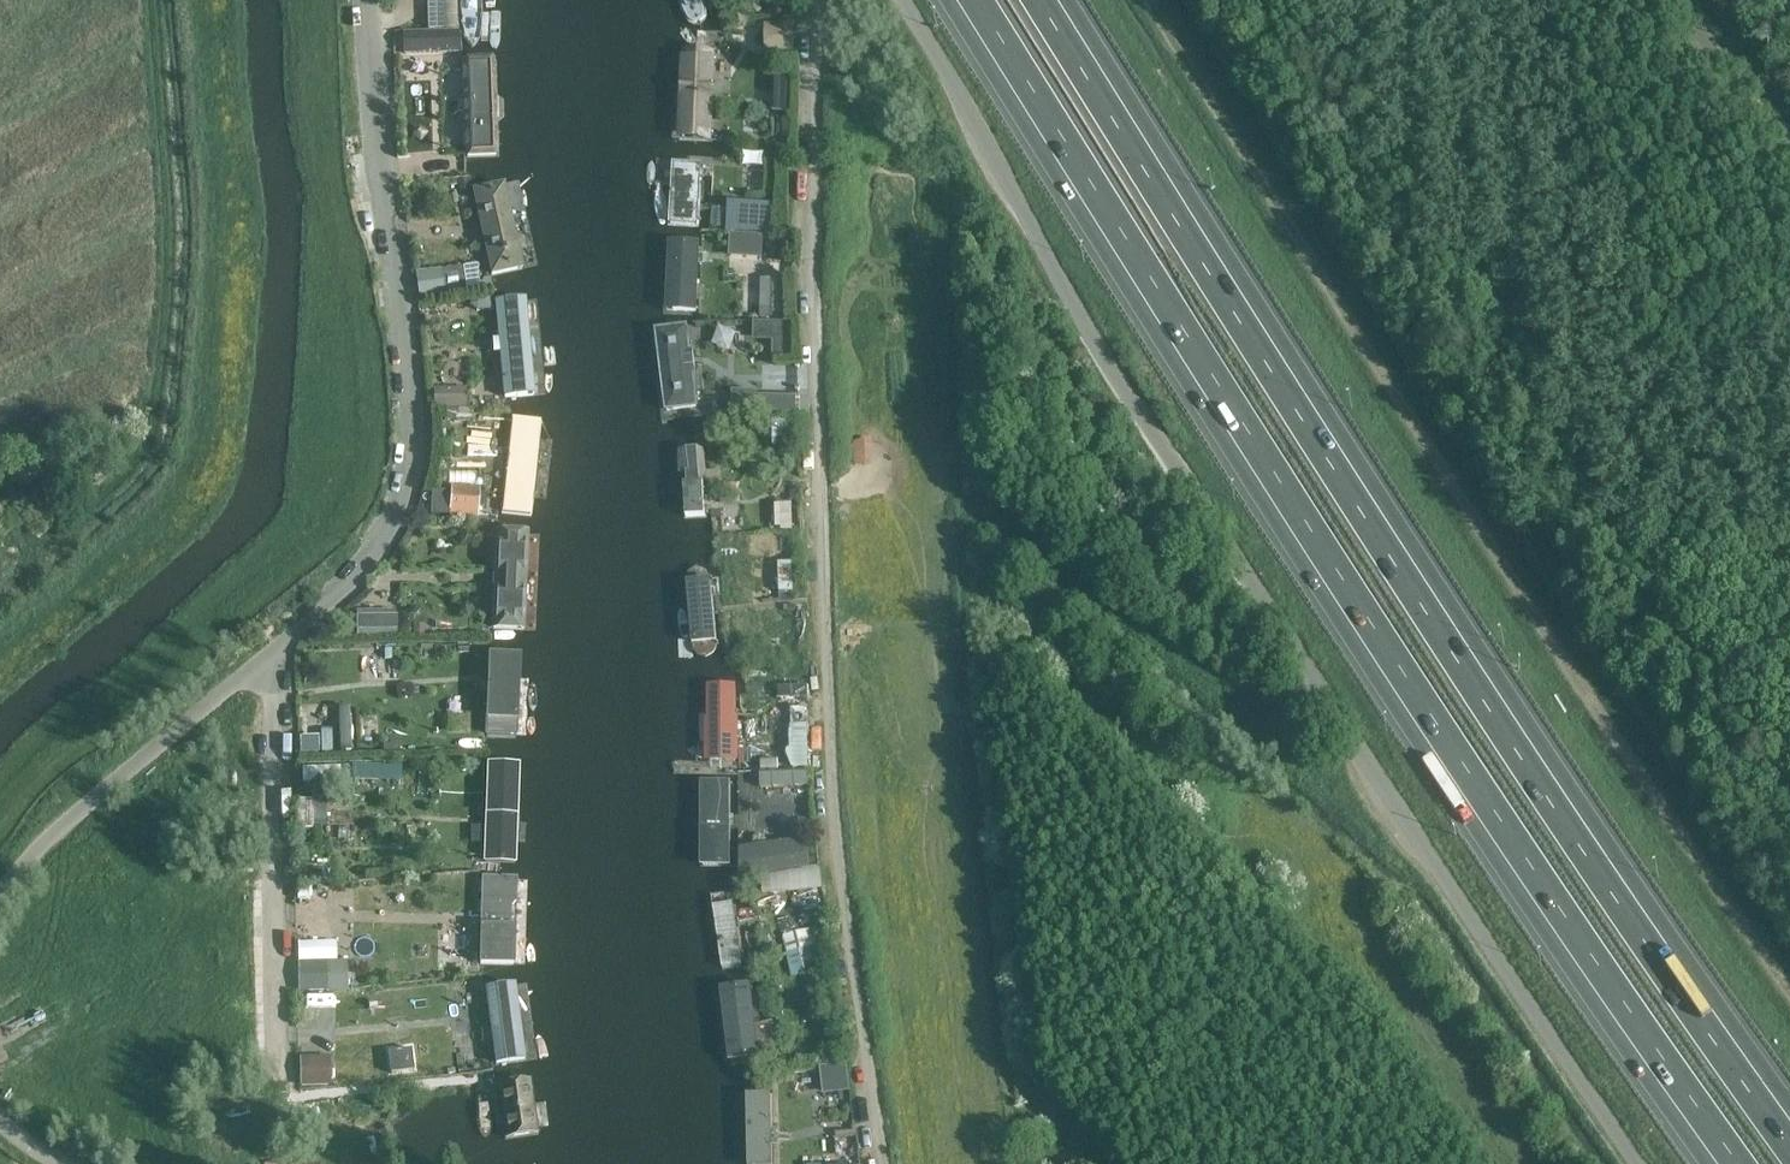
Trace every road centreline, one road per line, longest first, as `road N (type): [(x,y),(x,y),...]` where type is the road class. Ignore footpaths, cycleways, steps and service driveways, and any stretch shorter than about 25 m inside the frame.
road 1 (motorway): [(968,0),(1209,386),(1565,927),(1731,1163)]
road 2 (unclassified): [(1637,1163),(1129,399),(902,0)]
road 3 (motorway): [(1789,1127),(1302,400),(1050,0)]
road 4 (track): [(1789,993),(1486,538),(1148,0)]
road 5 (unclassified): [(882,1163),(832,761),(815,290),(817,0)]
road 6 (unclassified): [(370,0),(416,420),(406,503),(345,593),(104,791),(0,894)]

